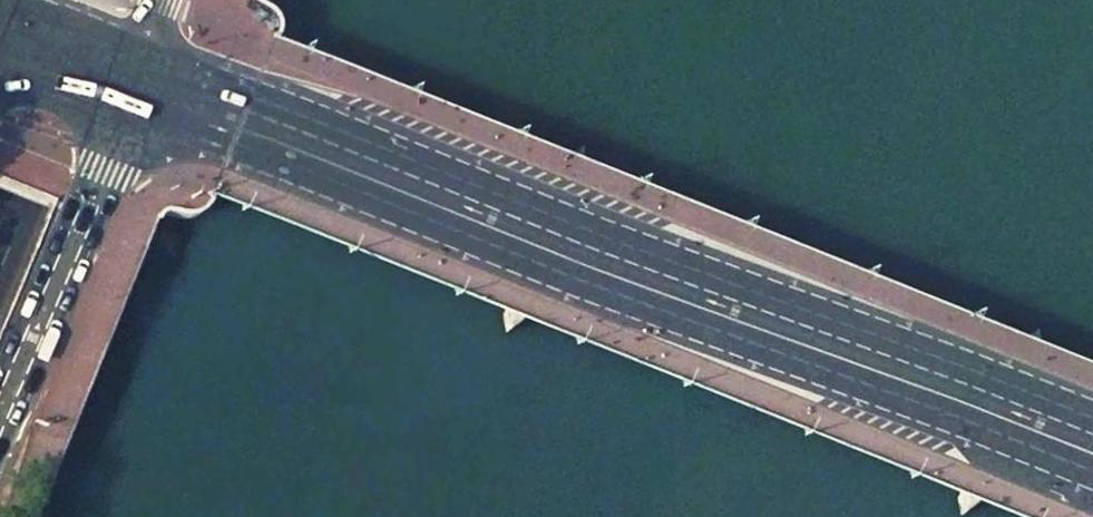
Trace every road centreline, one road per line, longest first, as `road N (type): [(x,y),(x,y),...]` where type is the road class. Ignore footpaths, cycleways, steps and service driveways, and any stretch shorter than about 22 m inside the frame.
road 1 (primary): [(233,146),(1092,483)]
road 2 (primary): [(1092,423),(250,100)]
road 3 (primary): [(0,281),(104,0)]
road 4 (primary): [(0,408),(105,170)]
road 5 (primary): [(58,0),(0,168)]
road 6 (primary): [(135,87),(0,43)]
road 7 (primary): [(250,100),(176,53),(166,0)]
road 8 (primary): [(105,170),(152,138),(233,146)]

